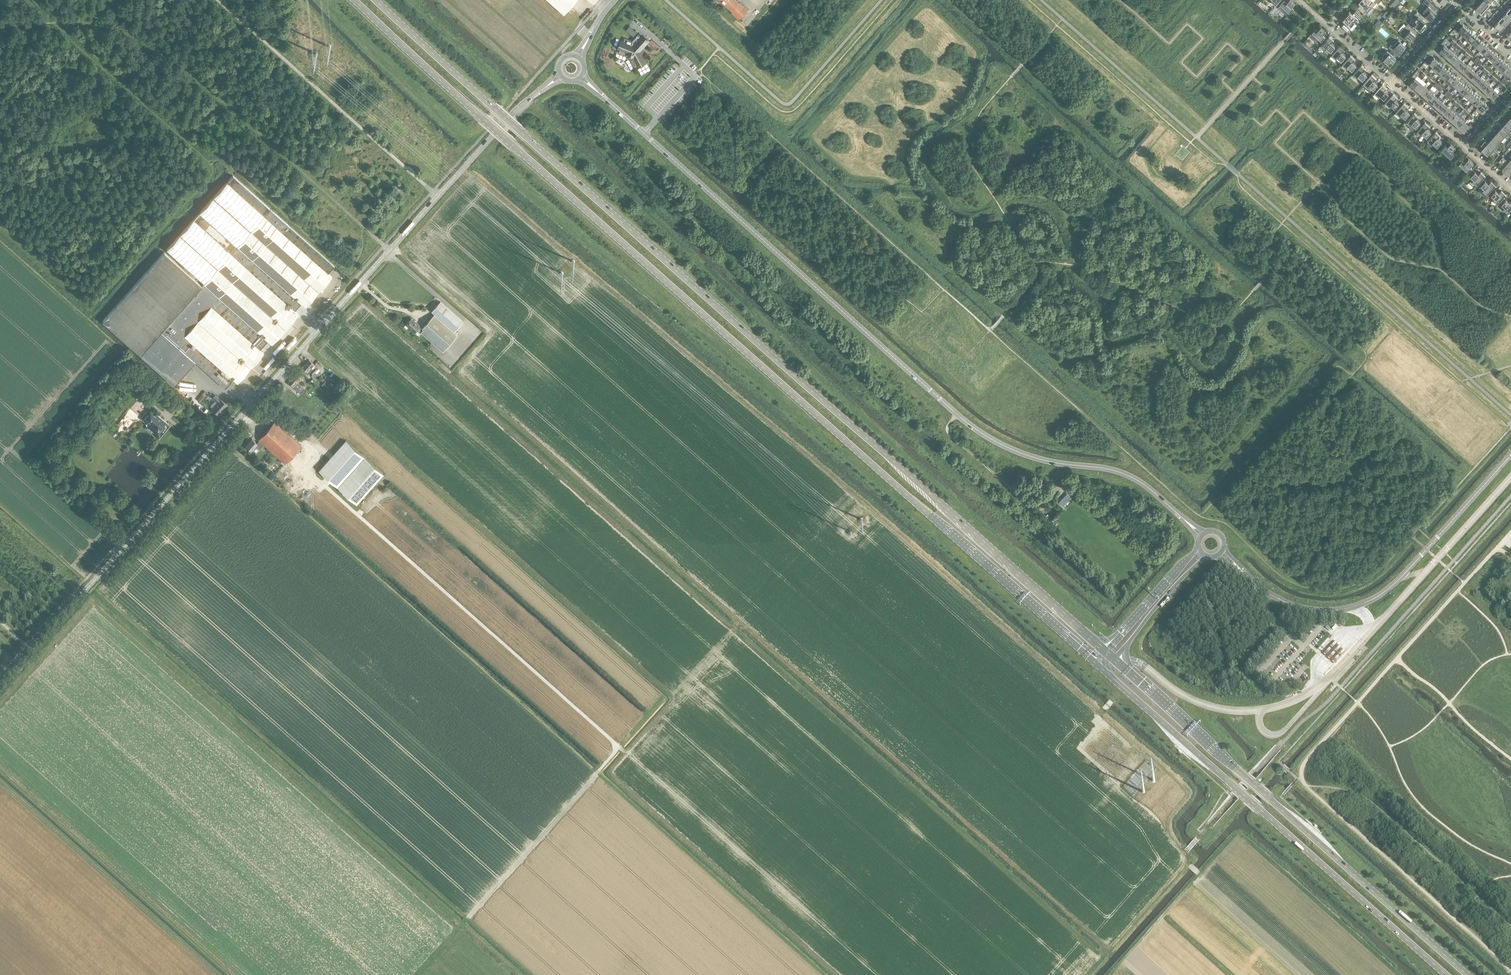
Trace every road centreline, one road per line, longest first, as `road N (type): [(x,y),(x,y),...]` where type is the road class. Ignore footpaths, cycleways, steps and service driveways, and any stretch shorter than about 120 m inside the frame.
road 1 (primary): [(354,0),(1100,667)]
road 2 (primary): [(1105,651),(375,0)]
road 3 (track): [(416,974),(616,743),(309,473),(307,447),(274,417),(252,426),(236,412)]
road 4 (tertiary): [(1184,519),(1127,475),(1033,457),(971,426),(599,93)]
road 5 (tertiary): [(0,685),(389,251)]
road 6 (primary): [(1468,974),(1114,659)]
road 7 (primary): [(1100,667),(1446,974)]
road 8 (secondary): [(1246,574),(1307,609),(1370,600),(1400,578),(1510,455)]
road 9 (track): [(1510,532),(1298,779)]
road 10 (track): [(231,974),(0,770)]
road 11 (tertiary): [(389,251),(511,115),(547,86)]
road 12 (track): [(1039,508),(1058,487),(1063,491),(1041,516),(947,430),(957,414)]
road 13 (track): [(39,442),(26,461),(118,543)]
road 14 (secondary): [(1199,547),(1105,651)]
road 15 (secondary): [(1114,659),(1208,556)]

